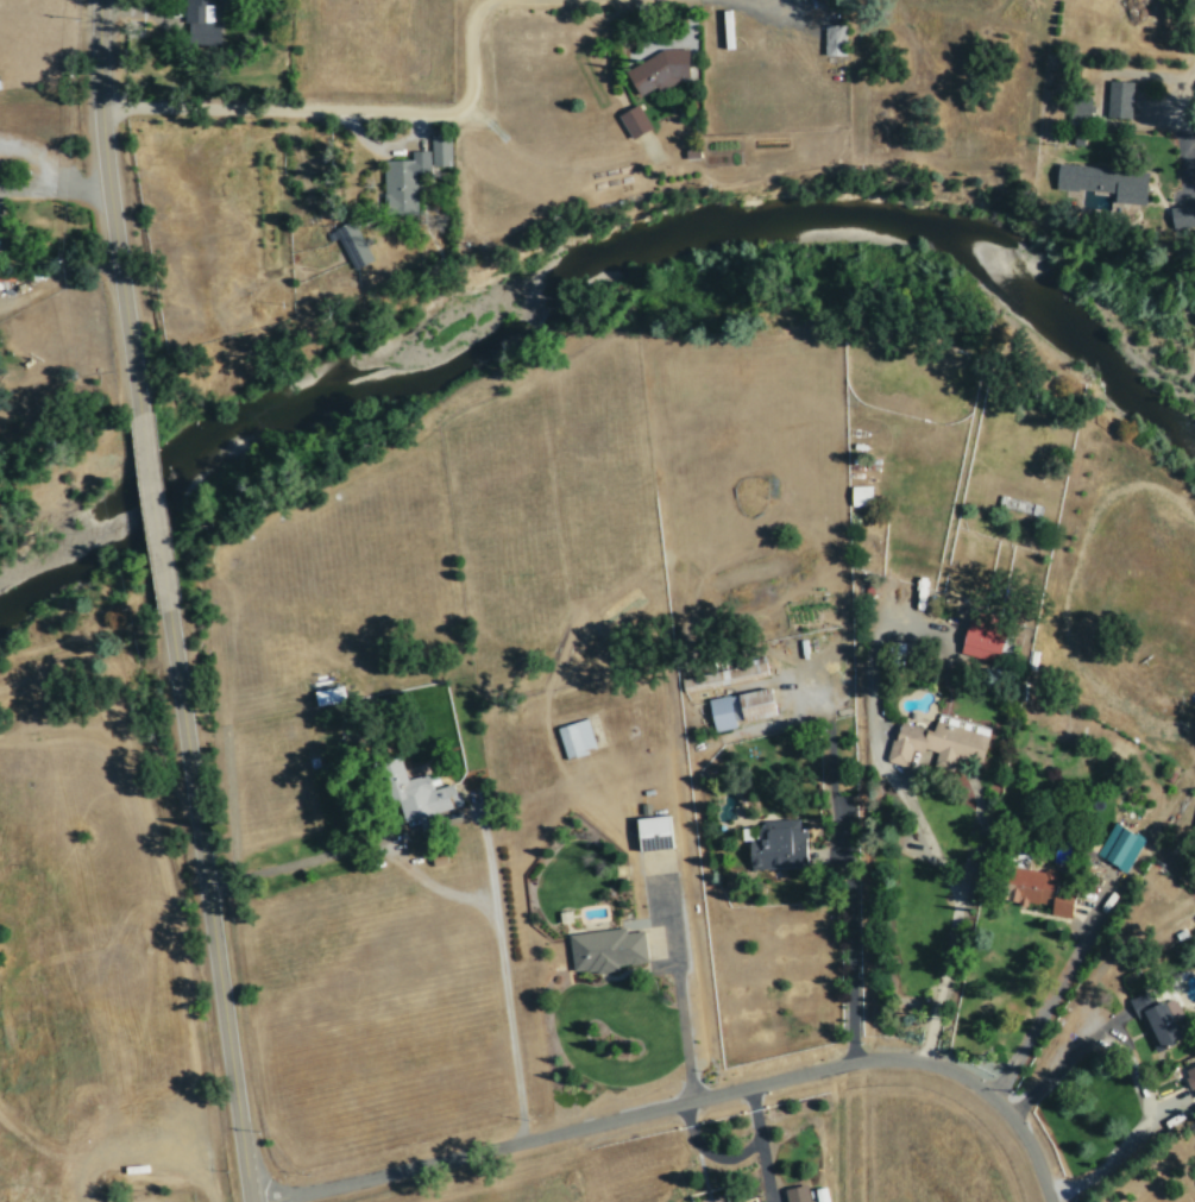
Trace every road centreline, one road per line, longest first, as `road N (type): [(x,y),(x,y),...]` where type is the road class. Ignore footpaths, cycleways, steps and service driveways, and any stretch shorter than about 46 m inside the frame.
road 1 (residential): [(264,1201),(822,1069),(899,1059)]
road 2 (secondary): [(249,1201),(168,608)]
road 3 (residential): [(99,109),(430,114),(461,94),(464,29),(486,0)]
road 4 (secondary): [(141,411),(101,147),(96,0)]
road 5 (residential): [(899,1059),(942,1074),(999,1112),(1021,1145),(1042,1201)]
road 6 (secondary): [(168,608),(141,411)]

